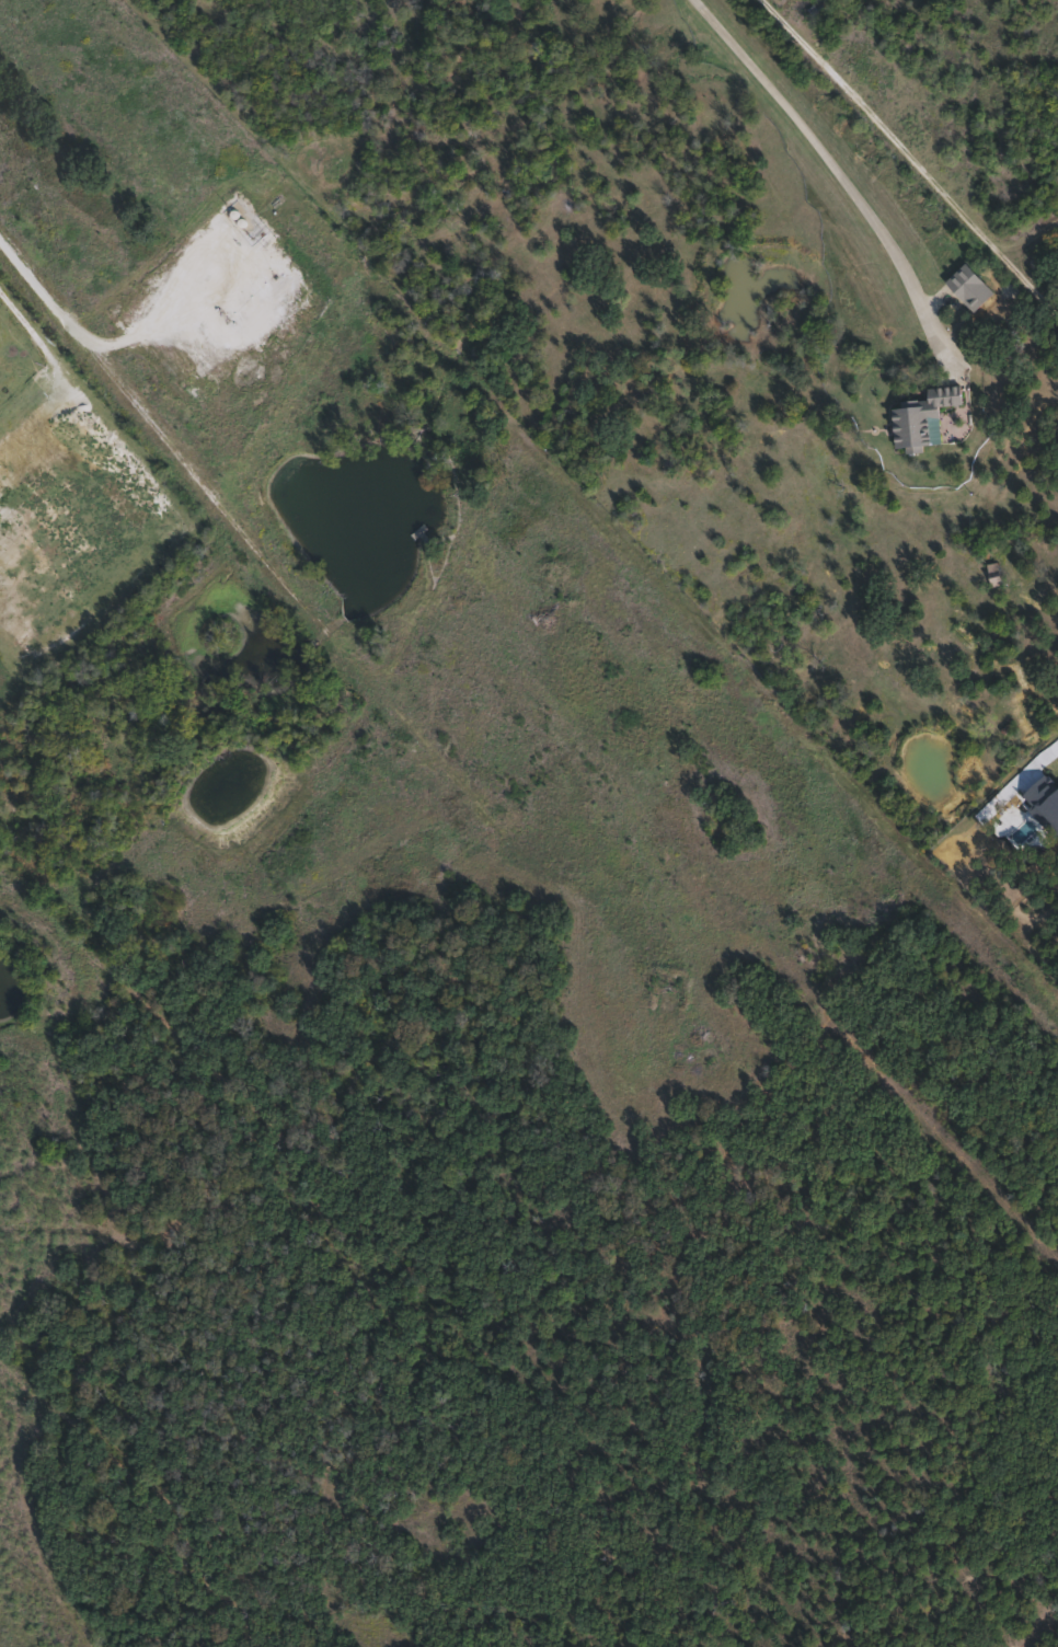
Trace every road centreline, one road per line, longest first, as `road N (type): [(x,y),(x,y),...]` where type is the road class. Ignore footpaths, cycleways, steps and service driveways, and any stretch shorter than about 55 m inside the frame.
road 1 (residential): [(690,0),(882,233),(962,371)]
road 2 (residential): [(1057,316),(761,0)]

